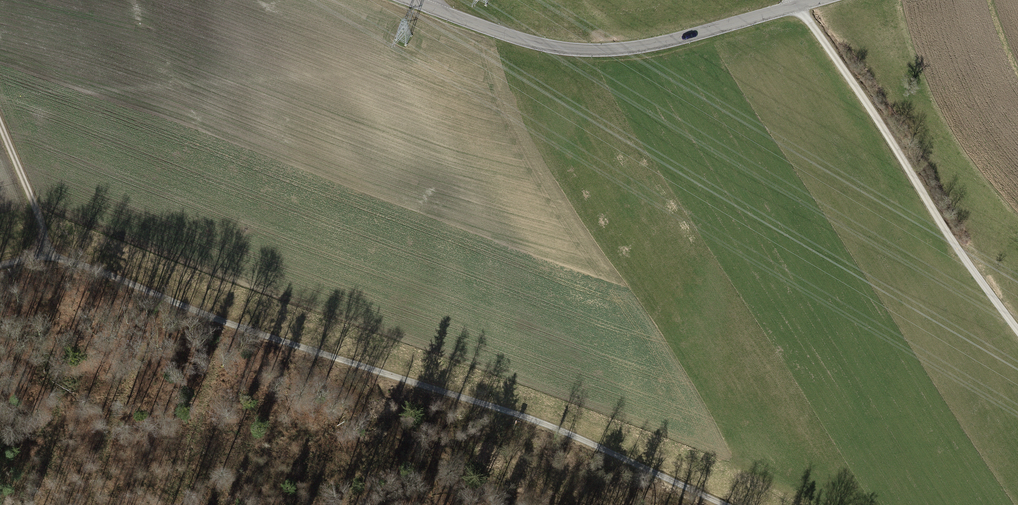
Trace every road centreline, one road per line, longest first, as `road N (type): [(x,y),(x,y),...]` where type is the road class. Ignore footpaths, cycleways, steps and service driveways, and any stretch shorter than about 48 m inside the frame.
road 1 (track): [(0,264),(57,255),(243,328),(547,425),(728,504)]
road 2 (tertiary): [(817,0),(665,42),(598,49),(536,43),(410,0)]
road 3 (track): [(798,5),(1017,330)]
road 4 (track): [(0,125),(52,254)]

